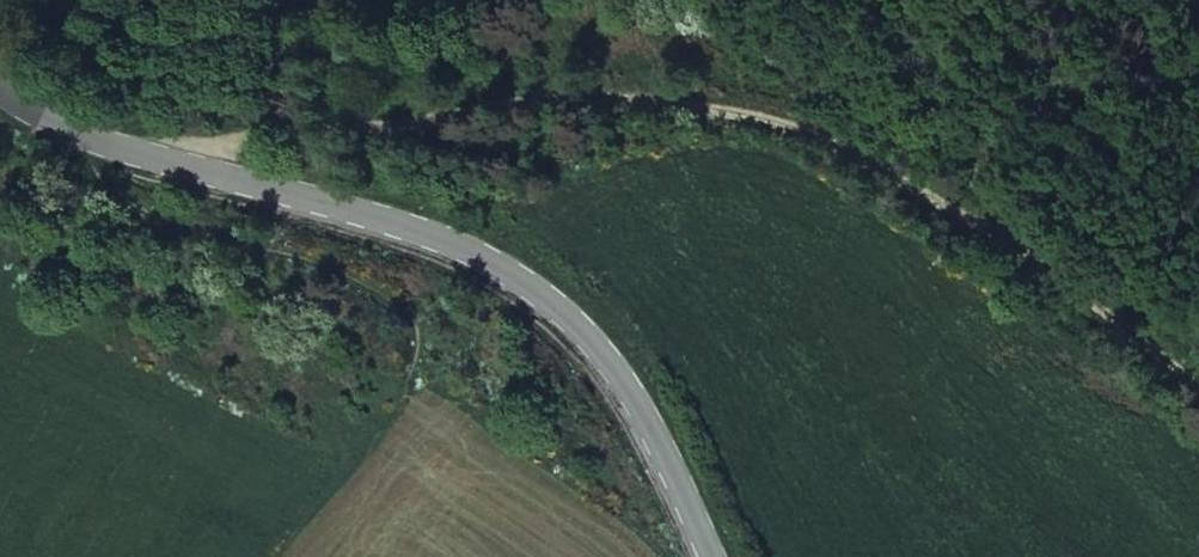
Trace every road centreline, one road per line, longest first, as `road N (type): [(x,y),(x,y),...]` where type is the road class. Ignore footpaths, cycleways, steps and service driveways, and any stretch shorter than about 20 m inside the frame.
road 1 (track): [(166,161),(397,98),(661,97),(784,123),(995,226),(1198,390)]
road 2 (unclassified): [(0,89),(108,146),(303,194),(442,240),(510,275),(561,310),(601,352),(648,425),(711,556)]
road 3 (track): [(272,556),(411,379),(416,335),(394,299),(133,207),(37,151),(32,108)]
road 4 (track): [(397,98),(567,183)]

